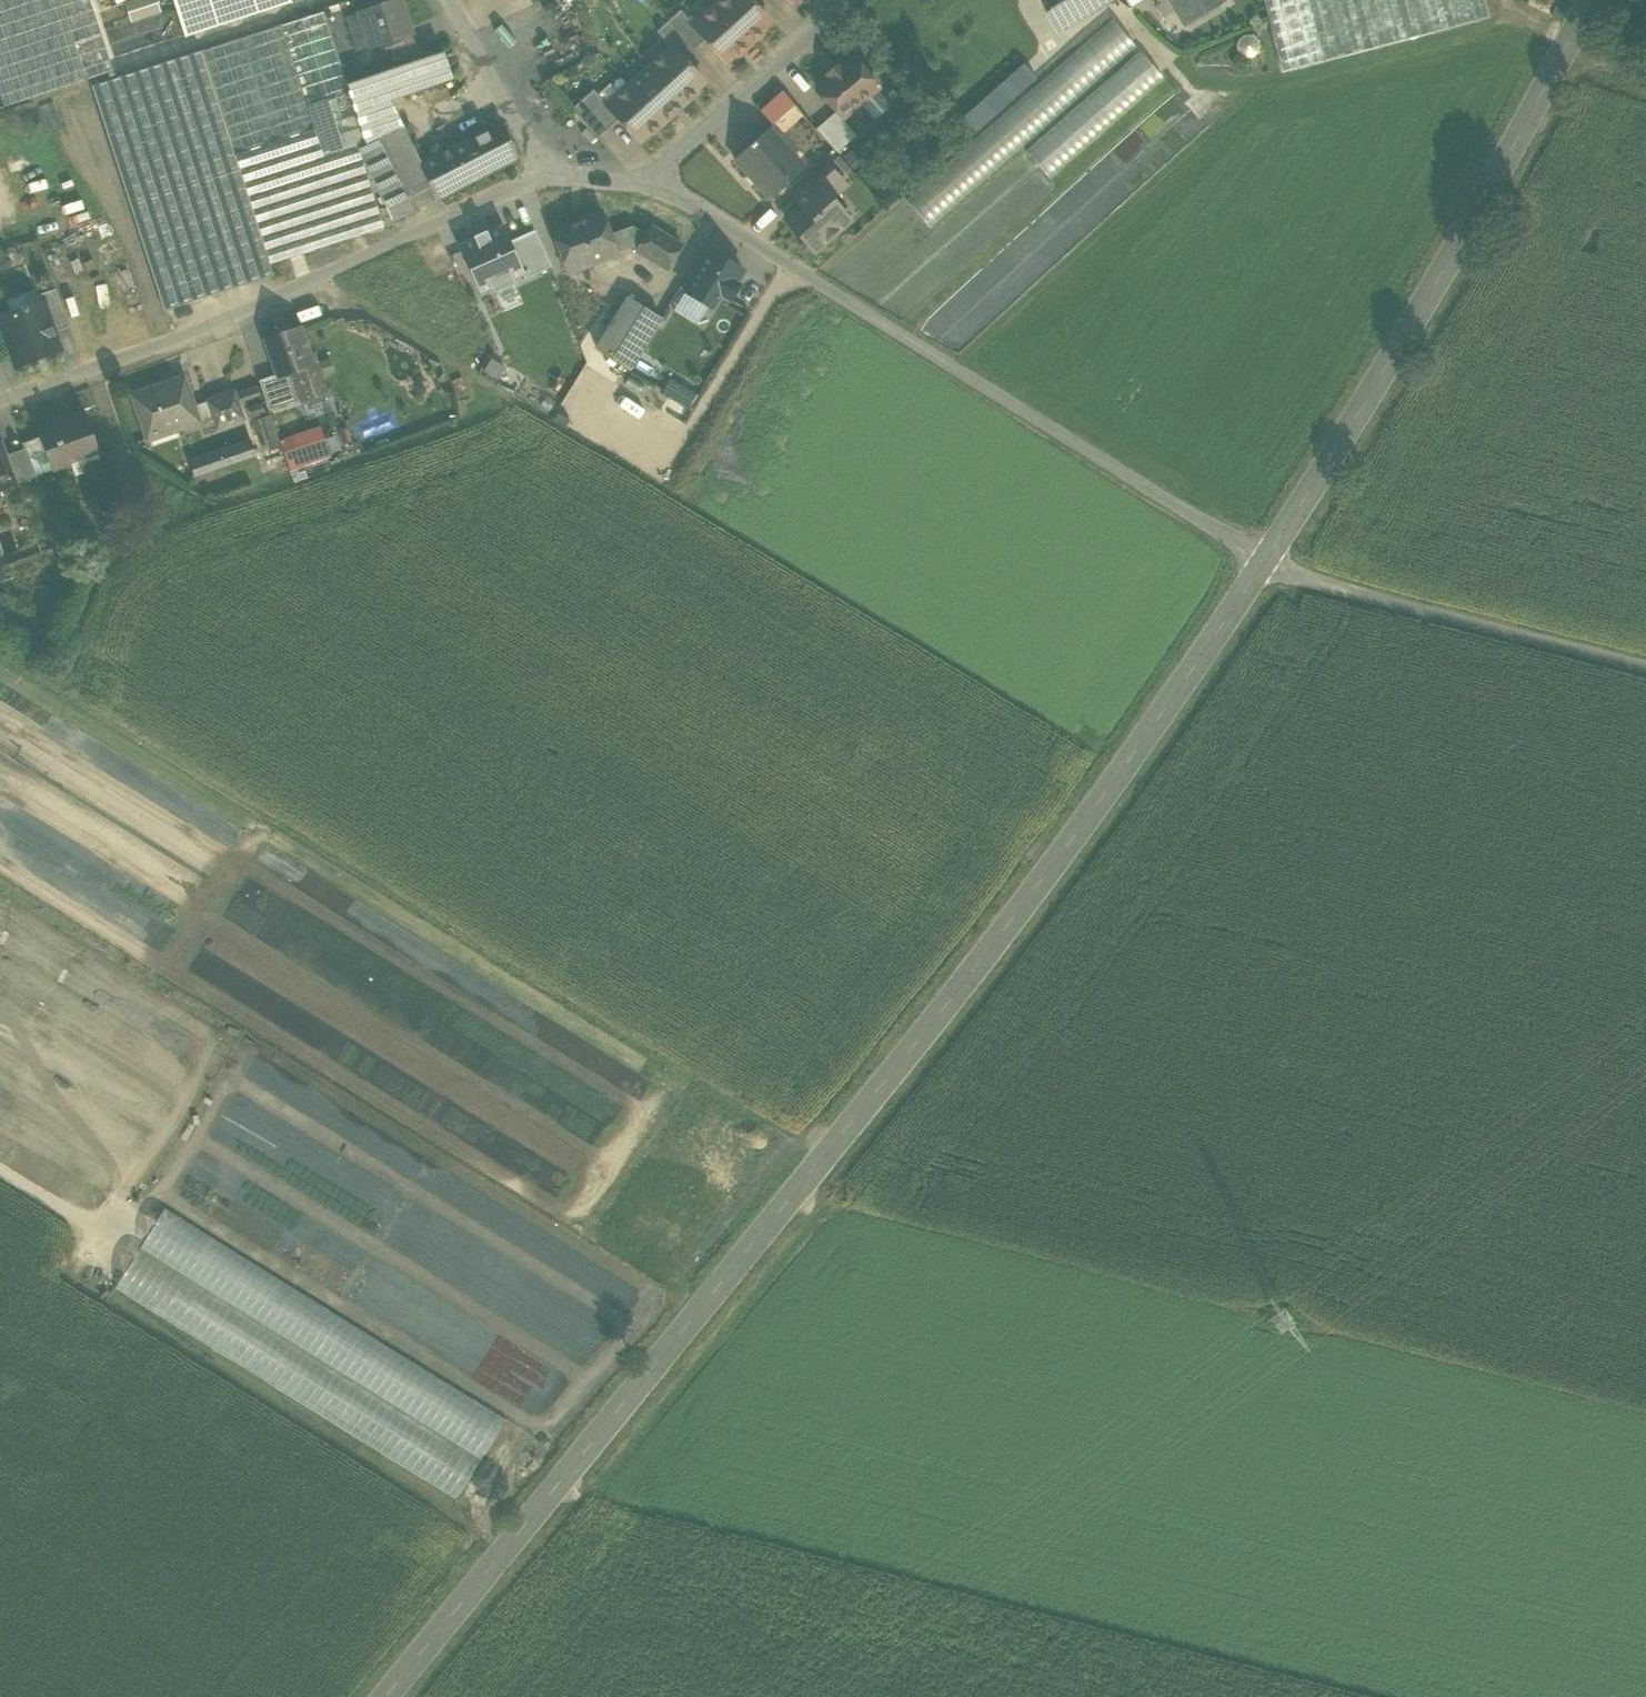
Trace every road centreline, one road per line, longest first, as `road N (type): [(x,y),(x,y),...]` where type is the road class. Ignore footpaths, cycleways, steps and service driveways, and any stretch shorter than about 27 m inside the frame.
road 1 (tertiary): [(387,1696),(934,1020),(1116,778),(1264,561)]
road 2 (unclassified): [(658,186),(1264,561)]
road 3 (tertiary): [(1264,561),(1426,298),(1589,0)]
road 4 (residential): [(0,404),(175,342),(545,172)]
road 5 (unclassified): [(1264,561),(1328,587),(1645,666)]
road 6 (residential): [(658,186),(663,169),(847,0)]
road 7 (unclassified): [(447,0),(545,172)]

